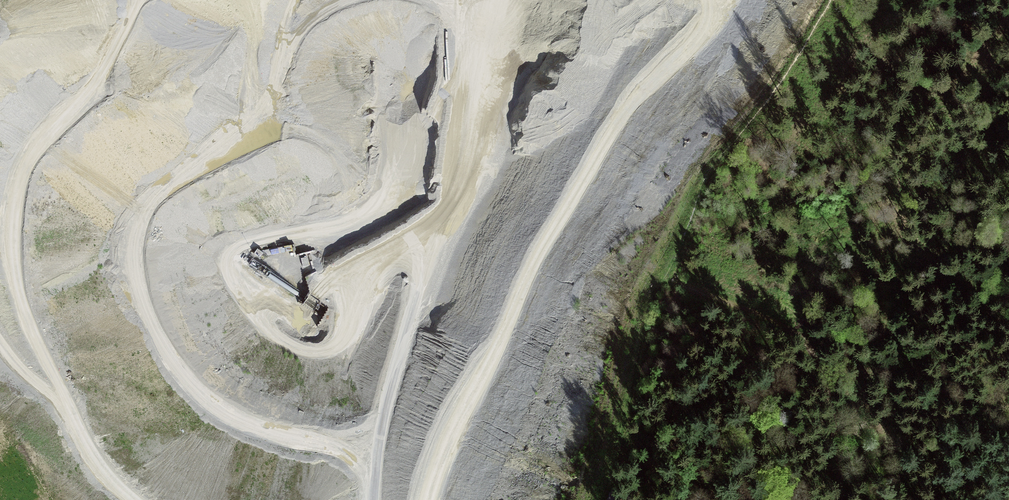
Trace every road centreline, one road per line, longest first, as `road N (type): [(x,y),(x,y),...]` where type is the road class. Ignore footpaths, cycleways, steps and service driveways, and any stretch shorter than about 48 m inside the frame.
road 1 (track): [(331,499),(482,426),(531,262),(475,79),(404,0)]
road 2 (track): [(664,278),(769,317),(810,344),(826,381),(841,499)]
road 3 (track): [(76,499),(245,295)]

